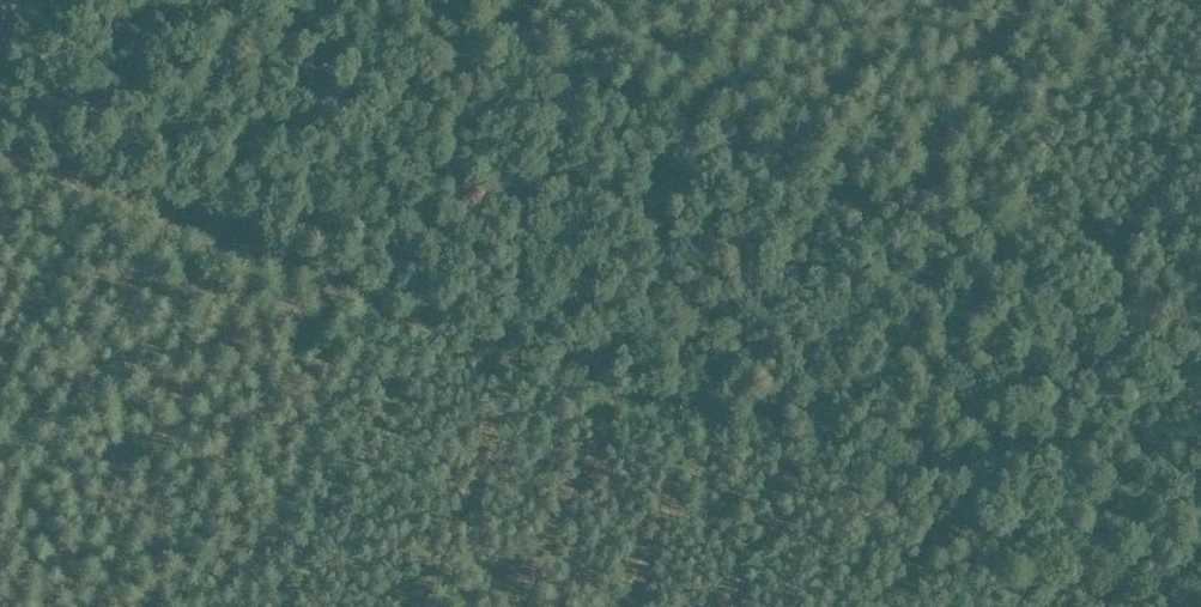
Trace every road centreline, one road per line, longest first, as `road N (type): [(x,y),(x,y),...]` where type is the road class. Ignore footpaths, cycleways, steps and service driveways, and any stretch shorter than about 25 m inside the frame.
road 1 (track): [(883,490),(0,130)]

